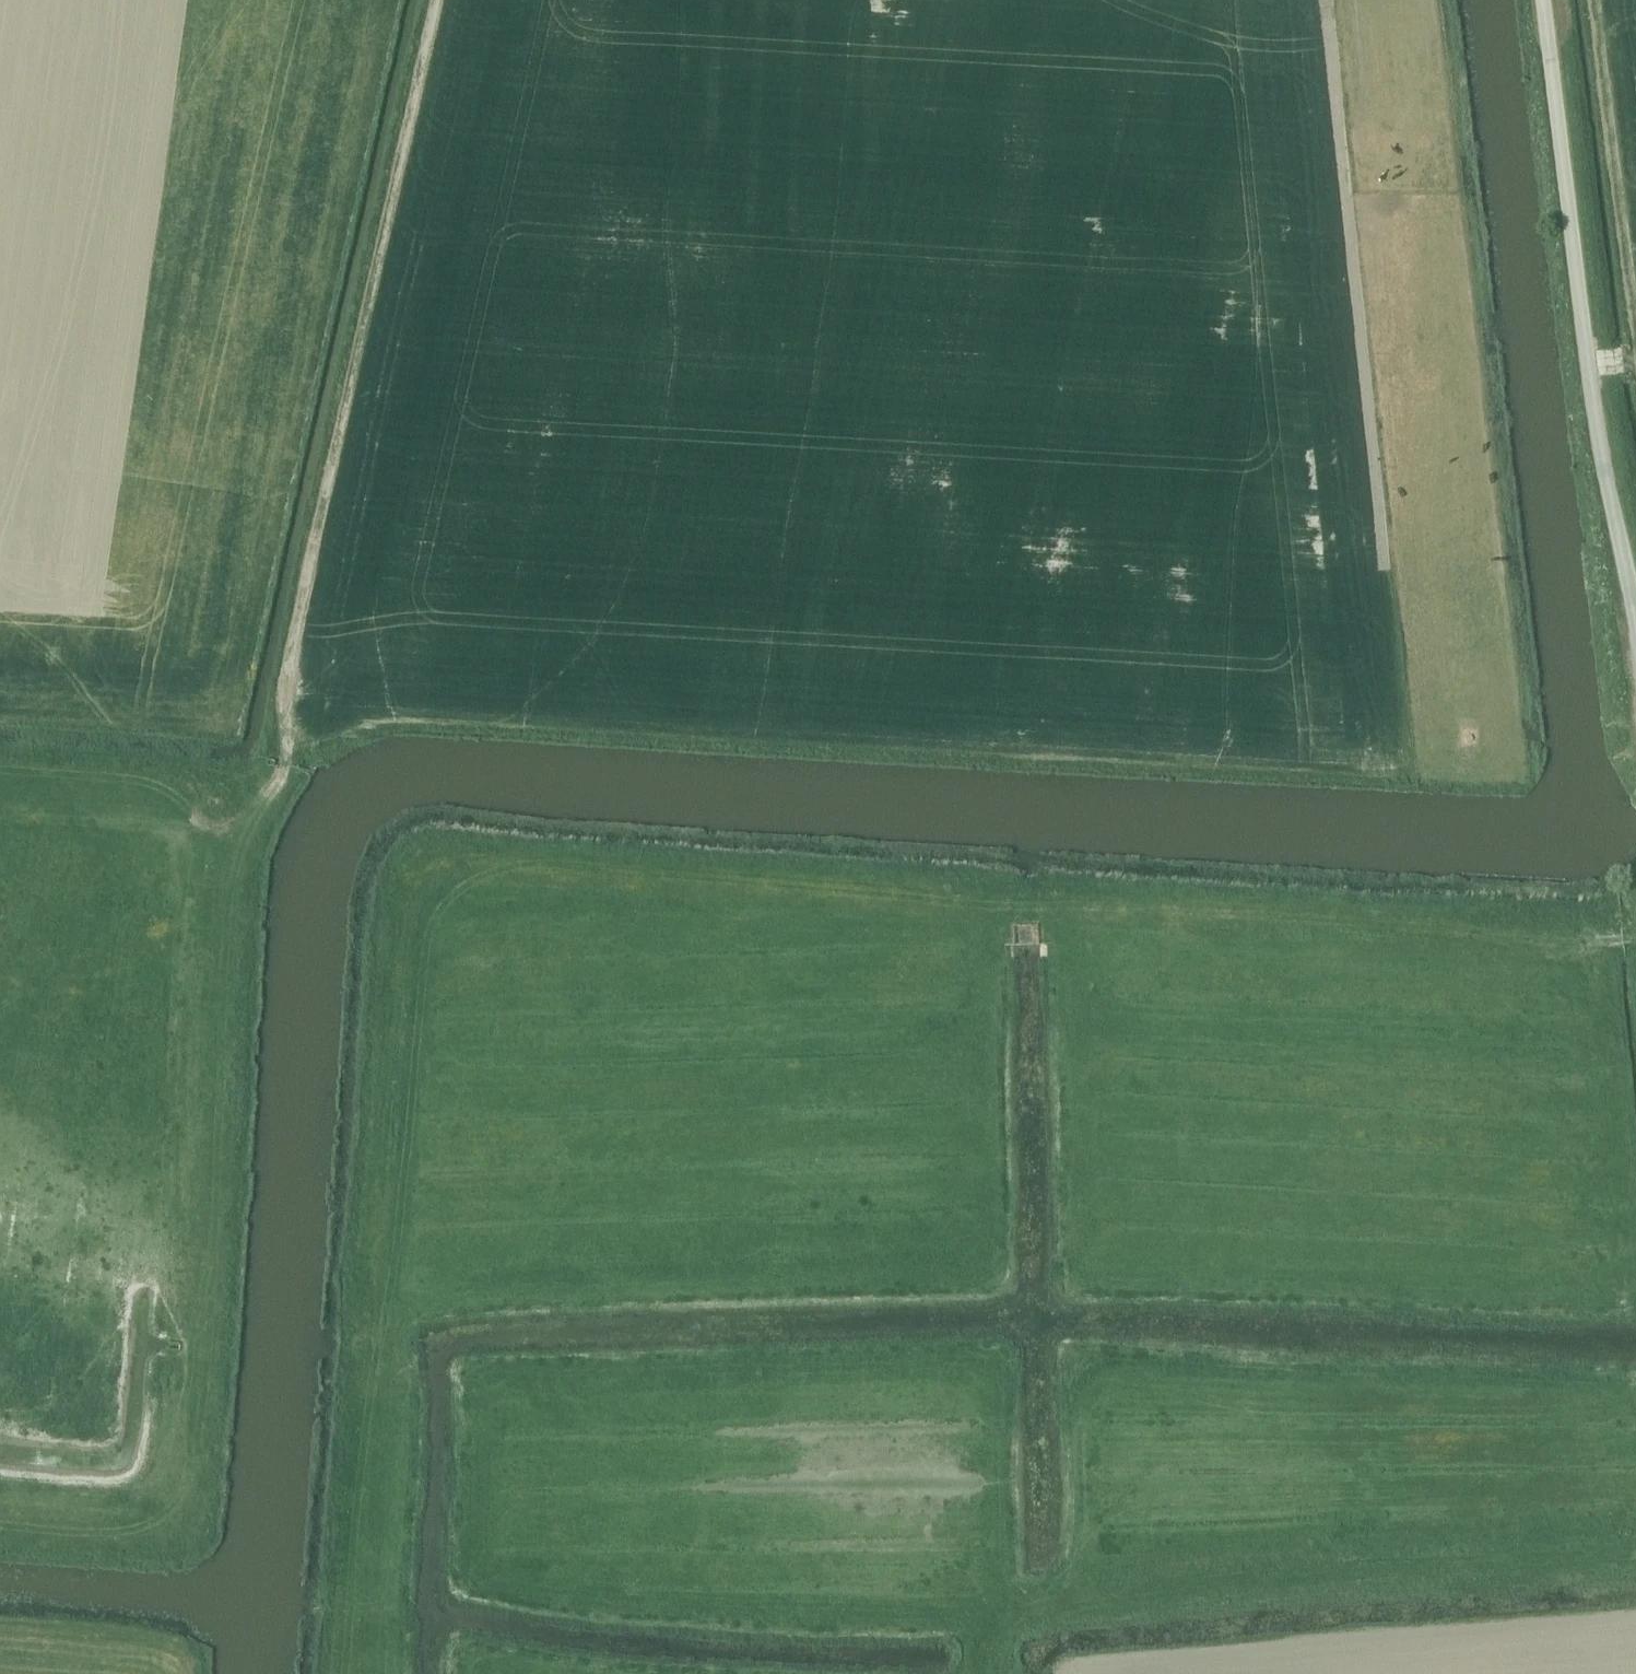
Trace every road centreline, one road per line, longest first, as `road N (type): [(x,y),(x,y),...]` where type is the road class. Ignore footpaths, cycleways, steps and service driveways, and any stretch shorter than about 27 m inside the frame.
road 1 (unclassified): [(1635,639),(1587,350),(1543,0)]

